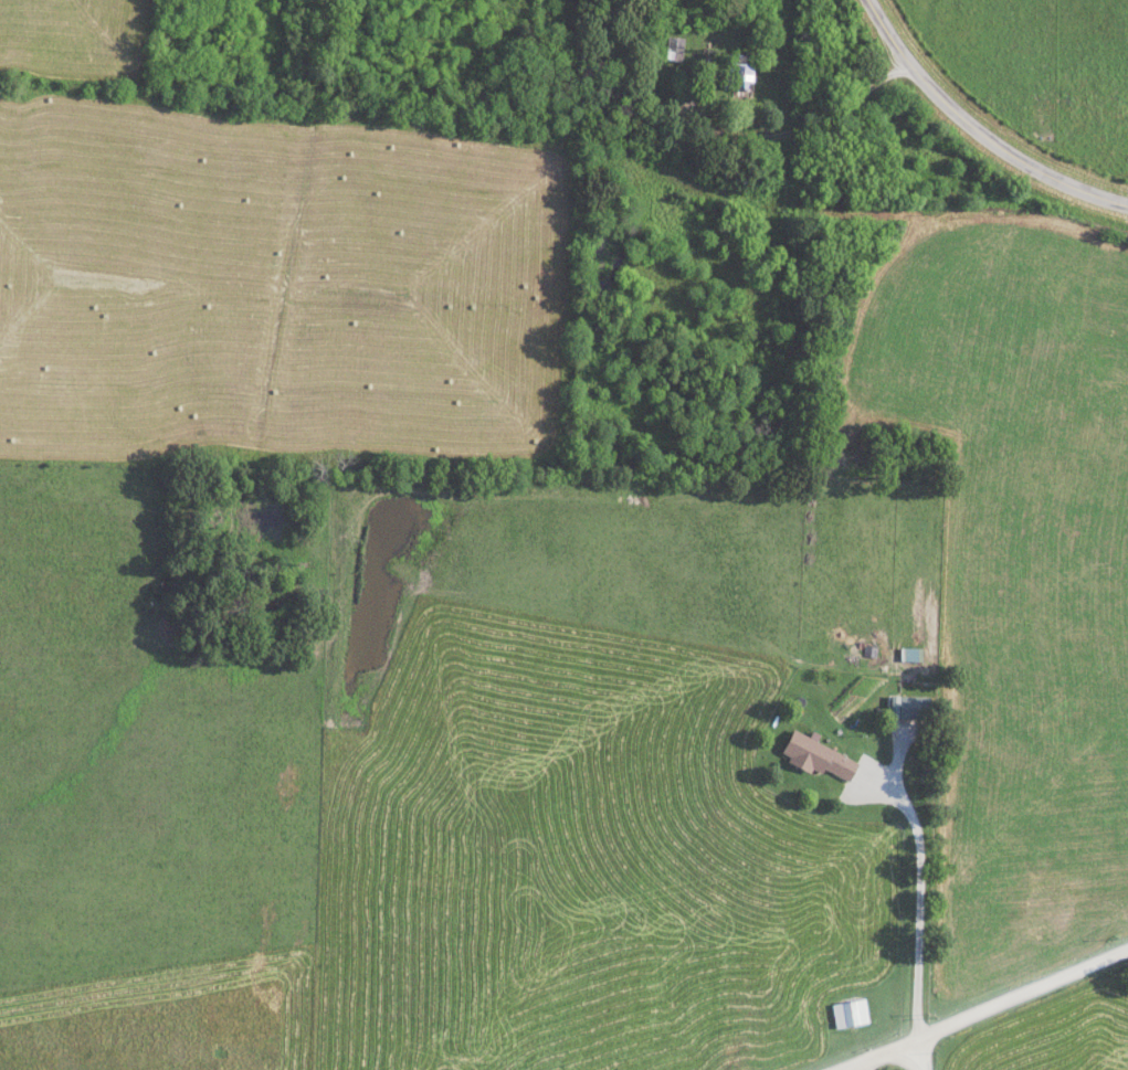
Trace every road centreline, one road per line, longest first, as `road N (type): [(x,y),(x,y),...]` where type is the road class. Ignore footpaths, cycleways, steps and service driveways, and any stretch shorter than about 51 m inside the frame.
road 1 (tertiary): [(1127,207),(1067,186),(970,129),(909,68),(866,0)]
road 2 (residential): [(843,1069),(1127,949)]

